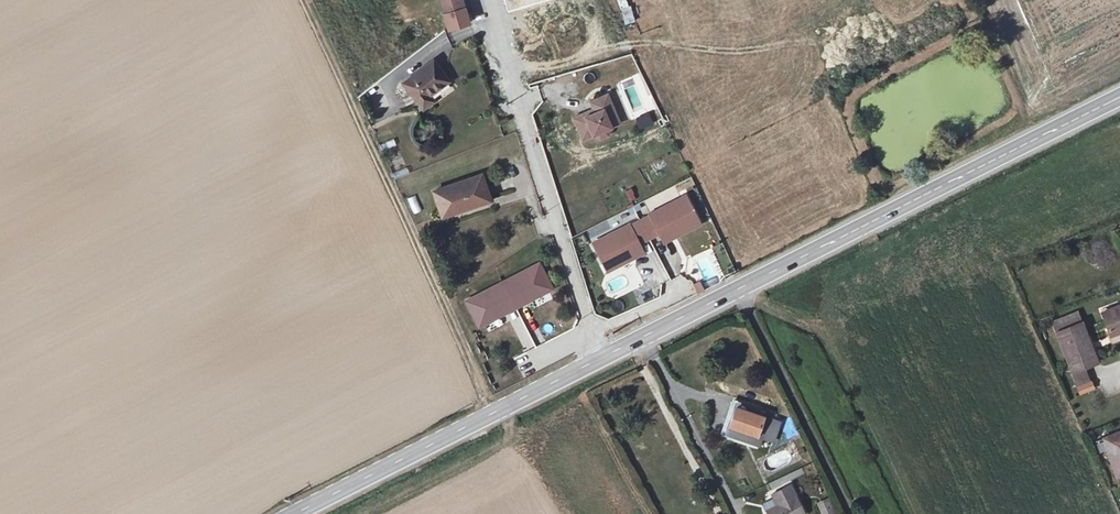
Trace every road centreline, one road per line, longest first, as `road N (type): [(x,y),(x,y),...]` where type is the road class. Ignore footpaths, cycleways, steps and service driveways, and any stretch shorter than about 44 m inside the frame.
road 1 (secondary): [(1119,96),(599,359)]
road 2 (track): [(303,0),(495,412)]
road 3 (residential): [(494,0),(519,110),(599,359)]
road 4 (secondary): [(599,359),(293,513)]

